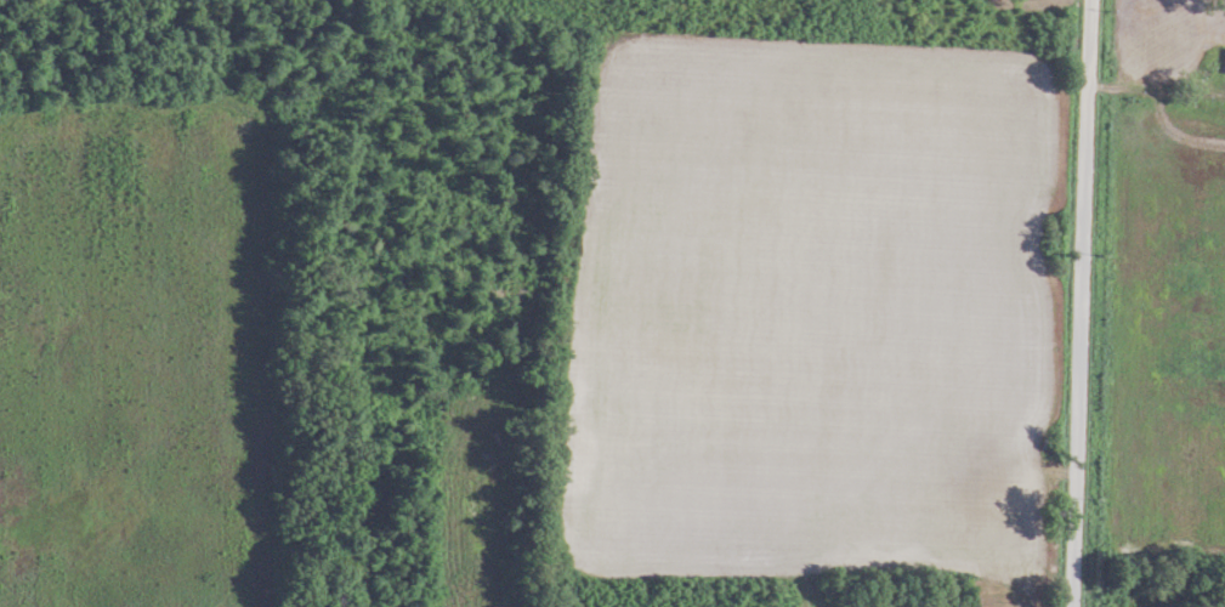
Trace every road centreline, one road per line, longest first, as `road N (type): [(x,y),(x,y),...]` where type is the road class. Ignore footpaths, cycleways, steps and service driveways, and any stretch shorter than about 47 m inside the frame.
road 1 (residential): [(1071,606),(1092,0)]

